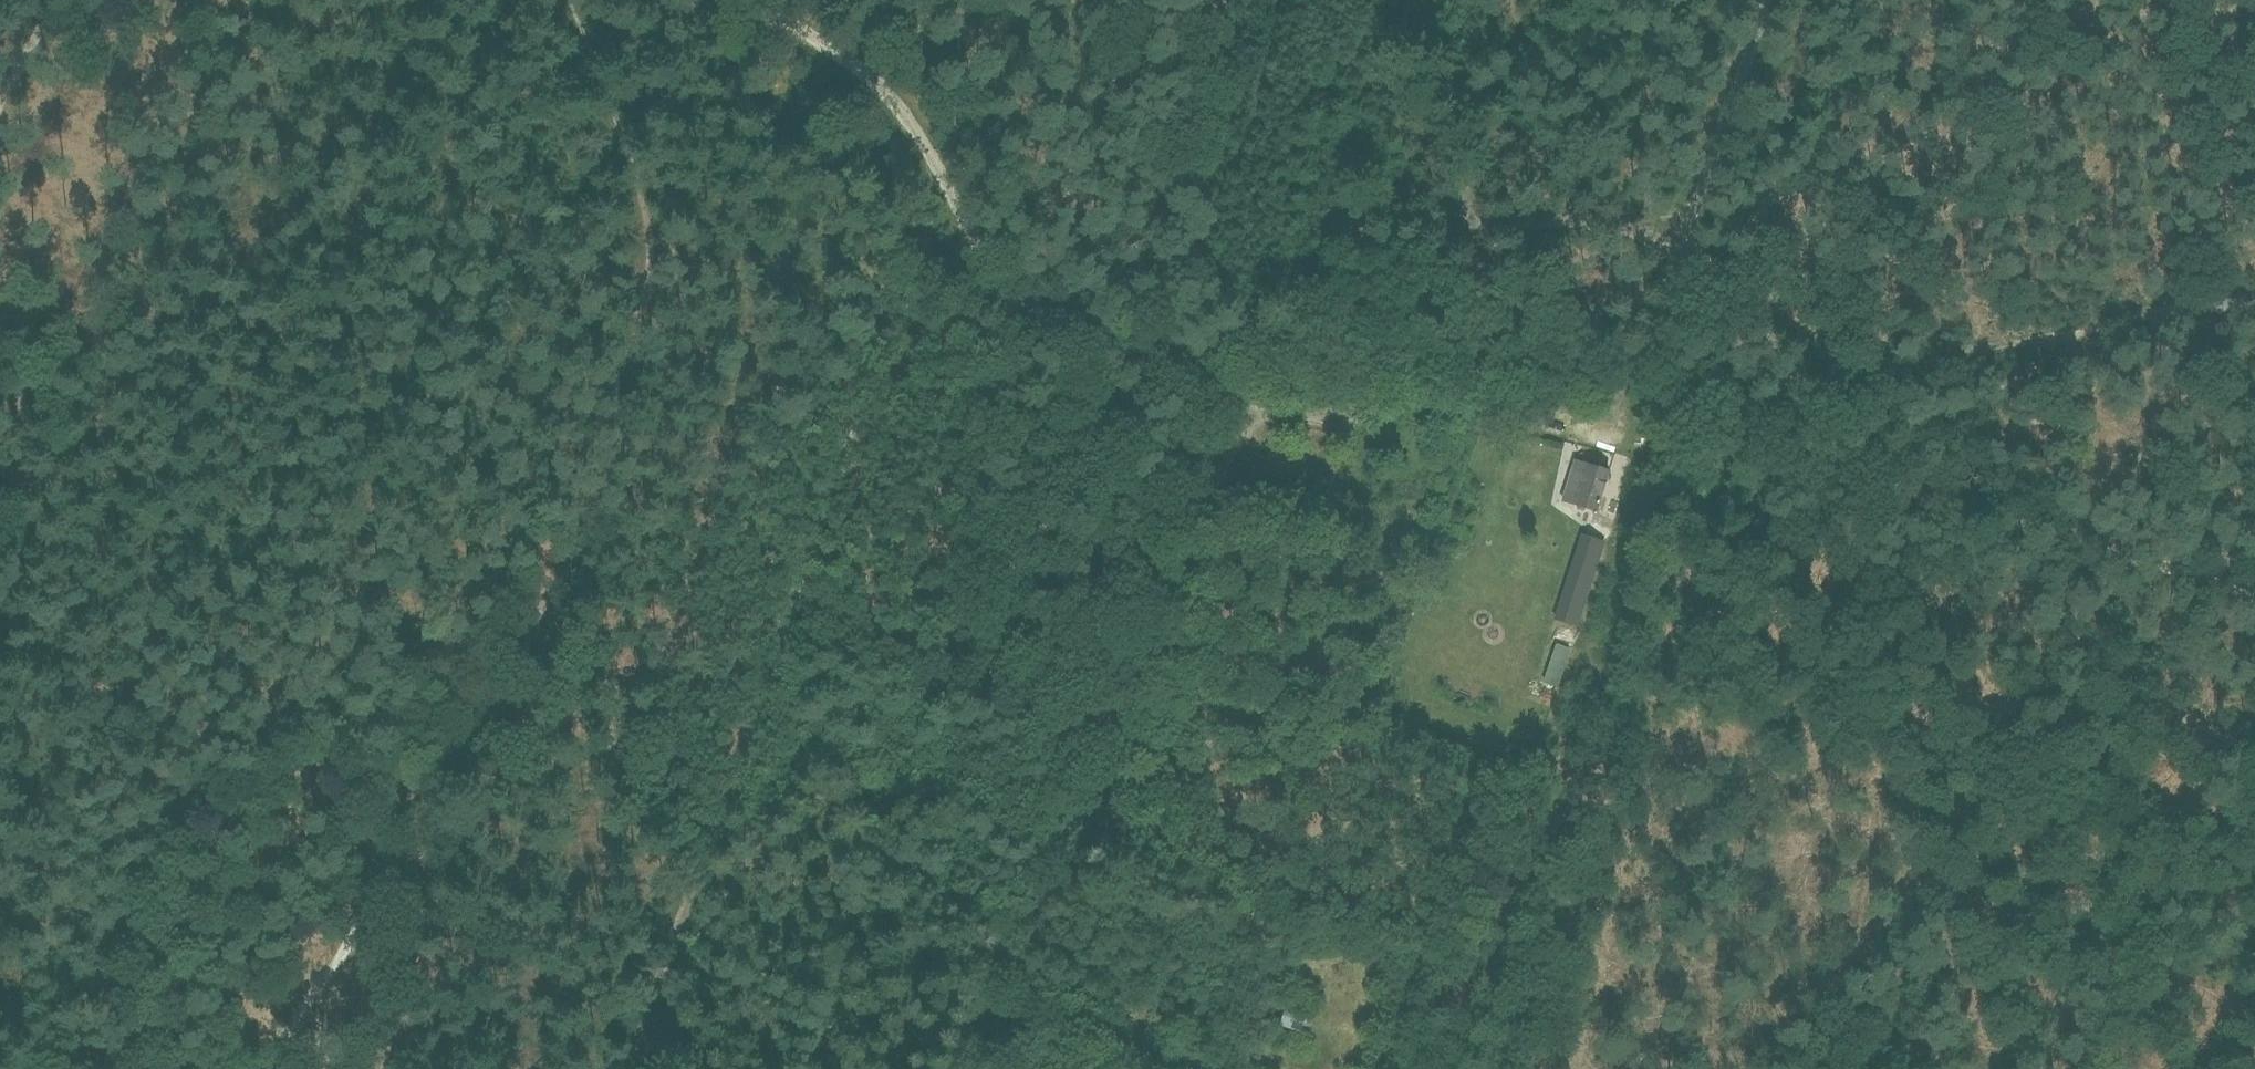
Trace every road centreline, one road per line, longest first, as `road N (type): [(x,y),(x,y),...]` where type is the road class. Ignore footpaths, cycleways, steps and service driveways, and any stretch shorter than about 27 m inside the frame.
road 1 (track): [(217,1068),(552,580),(613,469),(641,350),(639,274),(624,175),(556,0)]
road 2 (track): [(616,1068),(847,398),(882,335),(964,265)]
road 3 (track): [(2254,911),(2150,875),(2046,886),(1902,964),(1854,1000),(1793,1068)]
road 4 (track): [(1812,376),(1884,484),(2254,585)]
road 5 (track): [(0,637),(89,672),(199,733),(249,776),(393,815)]
road 6 (track): [(1140,770),(1177,685),(1174,616),(1187,544),(1244,433),(1266,415),(1301,404)]
road 7 (track): [(722,0),(835,77),(964,265)]
road 8 (track): [(1504,407),(1607,424),(1676,247)]
road 9 (track): [(1752,0),(1676,247)]
road 10 (track): [(1442,237),(1468,140),(1407,0)]
road 11 (track): [(1160,347),(1301,404),(1352,407),(1386,393)]
road 12 (track): [(1676,247),(1538,218),(1442,237)]
road 13 (track): [(964,265),(1160,347)]
road 14 (track): [(1676,247),(1729,286),(1812,376)]
road 15 (track): [(1442,237),(1409,365),(1386,393)]

